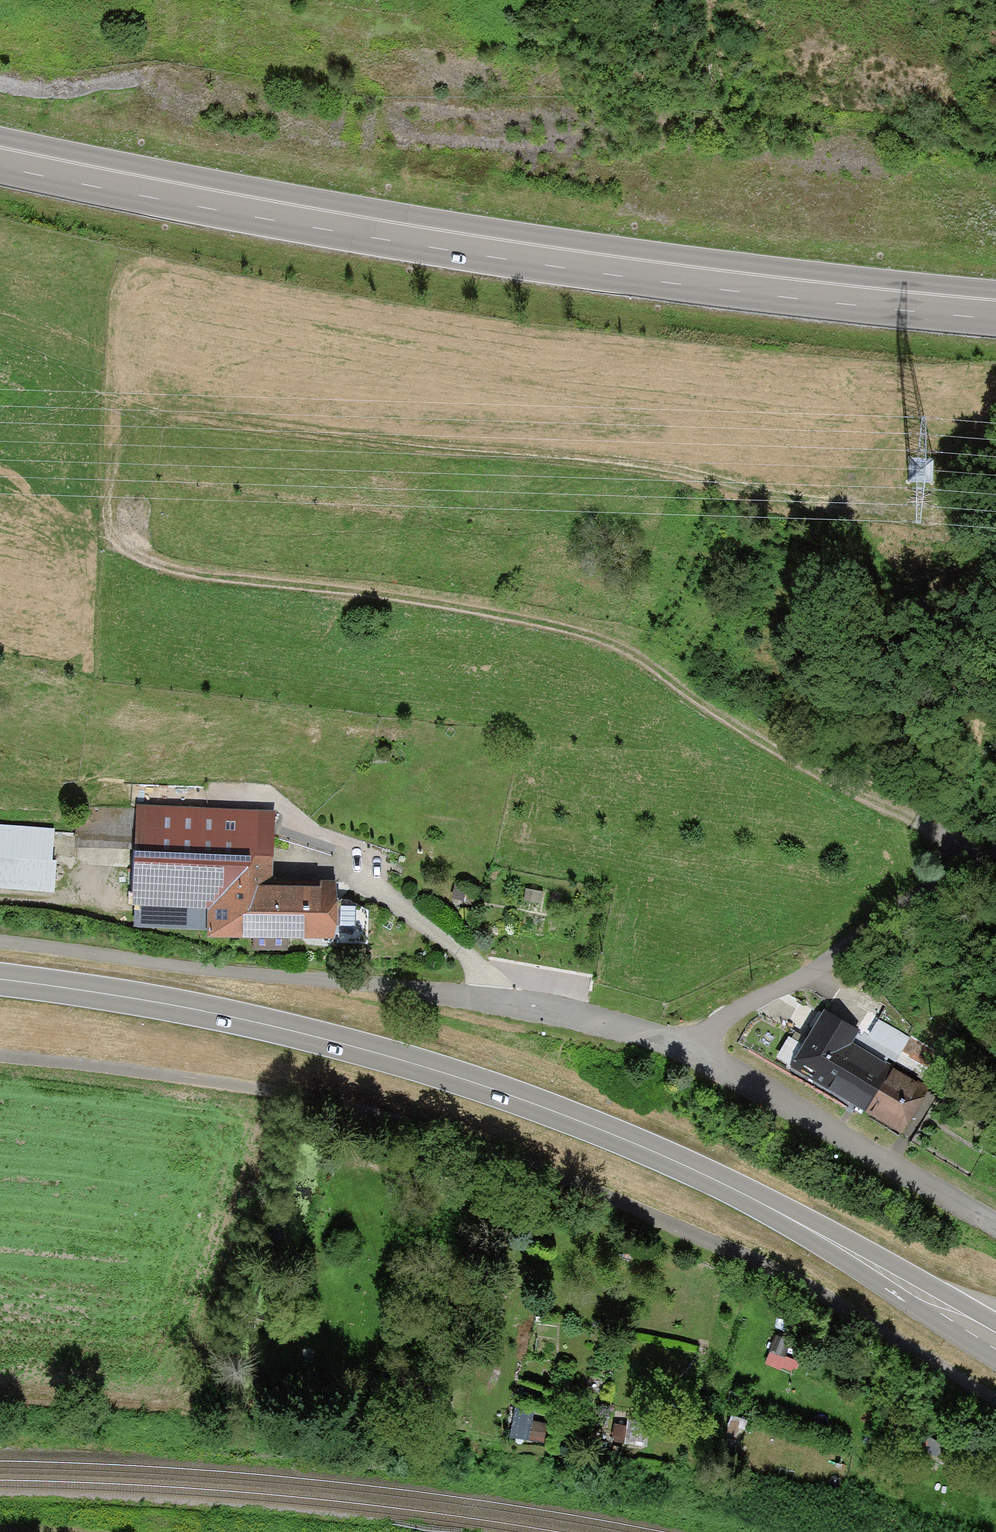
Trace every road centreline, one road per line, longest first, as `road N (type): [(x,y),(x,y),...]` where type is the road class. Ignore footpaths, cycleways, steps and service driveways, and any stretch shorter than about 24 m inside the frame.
road 1 (track): [(0,1059),(286,1090),(544,1166),(780,1269),(995,1402)]
road 2 (secondary): [(995,1340),(691,1168),(449,1075),(148,1004),(0,986)]
road 3 (trunk): [(0,157),(680,274),(995,307)]
road 4 (track): [(105,546),(111,401),(811,482),(868,441)]
road 5 (track): [(153,563),(547,622),(626,648),(977,865)]
road 6 (residential): [(0,945),(548,1007),(686,1050)]
road 7 (residential): [(995,1229),(686,1050)]
road 8 (unclassified): [(803,974),(995,855)]
road 9 (track): [(153,563),(57,529),(0,492)]
road 10 (residential): [(686,1050),(803,974)]

